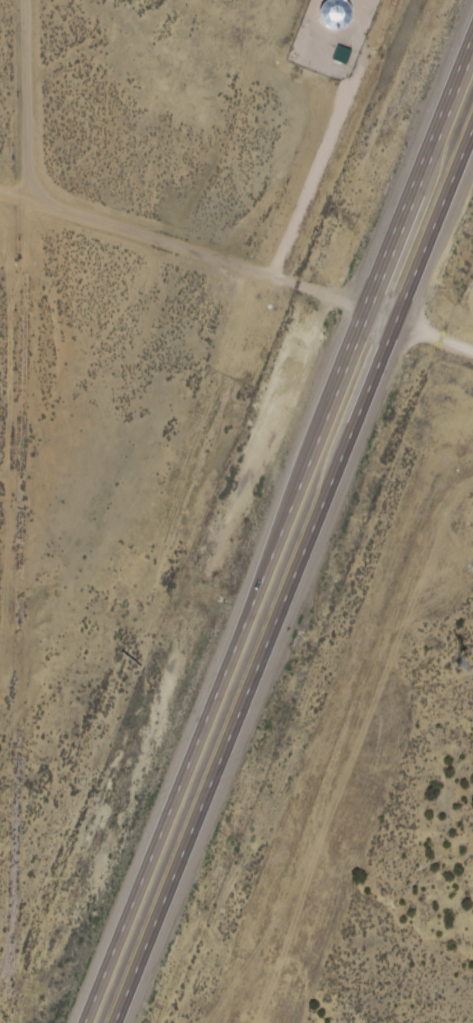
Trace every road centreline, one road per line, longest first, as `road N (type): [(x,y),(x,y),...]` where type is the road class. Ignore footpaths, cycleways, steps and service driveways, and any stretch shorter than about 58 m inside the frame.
road 1 (trunk): [(472,46),(88,1022)]
road 2 (trunk): [(115,1022),(472,128)]

